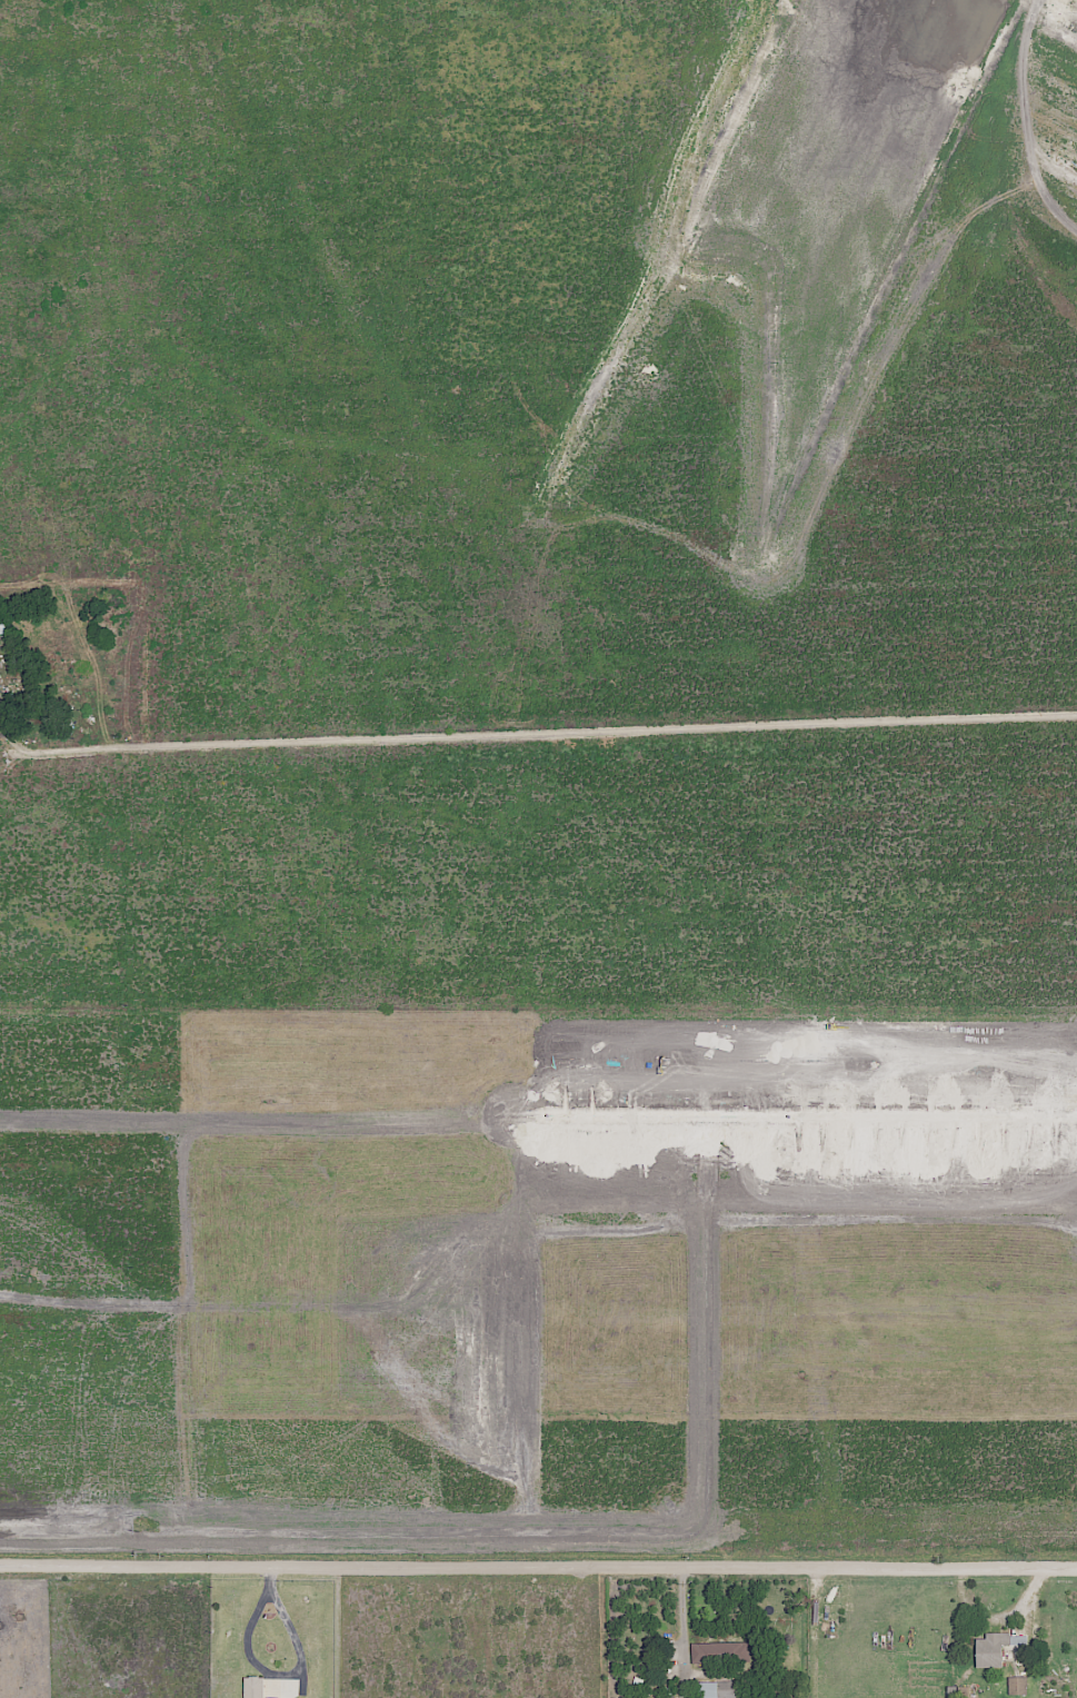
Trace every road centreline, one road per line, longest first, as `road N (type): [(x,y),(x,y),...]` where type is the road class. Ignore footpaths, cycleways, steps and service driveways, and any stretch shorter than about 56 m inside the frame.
road 1 (residential): [(0,1571),(1076,1576)]
road 2 (residential): [(1076,760),(428,451)]
road 3 (residential): [(1076,1118),(507,1118)]
road 4 (residential): [(468,417),(471,878)]
road 5 (residential): [(662,886),(661,563)]
road 6 (residential): [(471,878),(662,886)]

